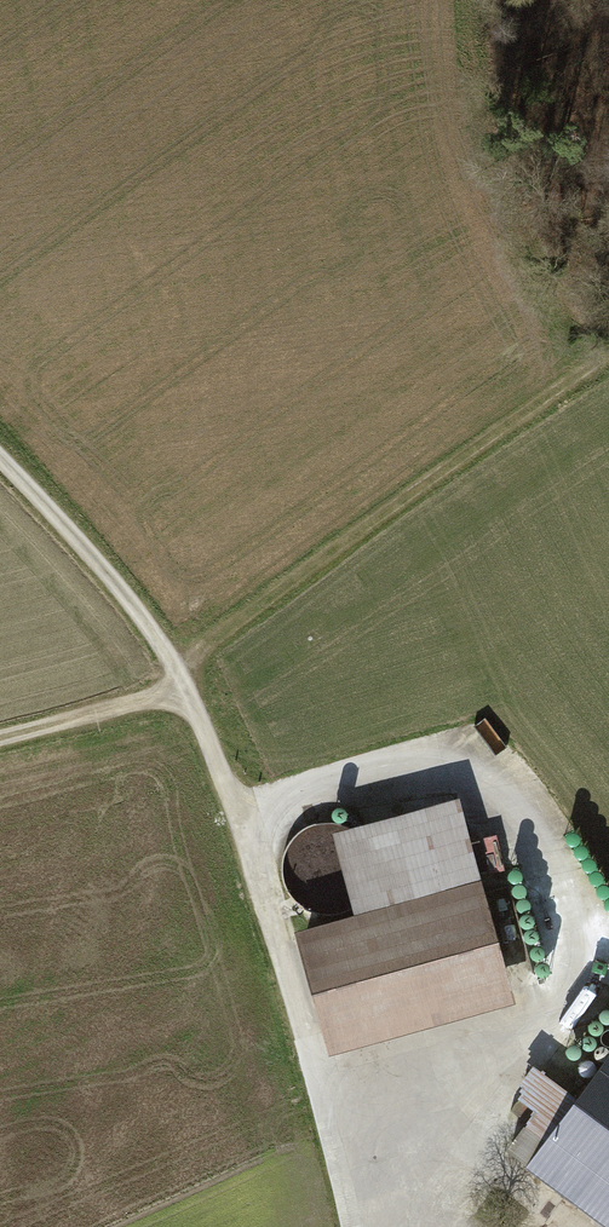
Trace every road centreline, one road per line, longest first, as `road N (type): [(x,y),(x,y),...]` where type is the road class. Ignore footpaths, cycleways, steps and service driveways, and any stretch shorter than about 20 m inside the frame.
road 1 (track): [(174,666),(608,357)]
road 2 (track): [(352,1226),(229,794)]
road 3 (track): [(0,458),(56,511),(142,615),(186,687),(229,794)]
road 4 (track): [(0,738),(186,687)]

